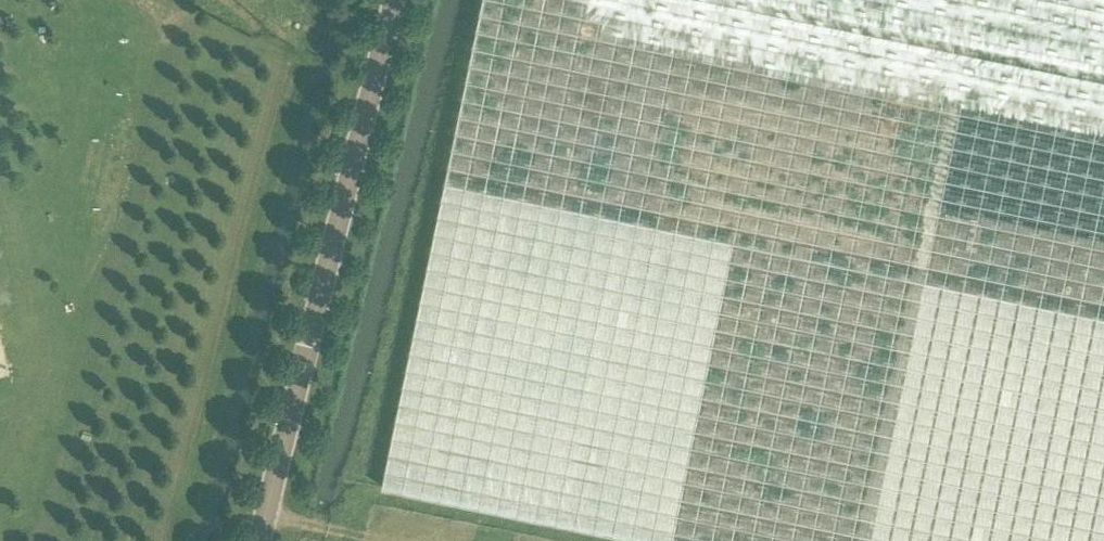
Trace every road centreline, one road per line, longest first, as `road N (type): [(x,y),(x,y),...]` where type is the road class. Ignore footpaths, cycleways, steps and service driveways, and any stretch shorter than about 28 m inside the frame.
road 1 (tertiary): [(261,540),(396,0)]

